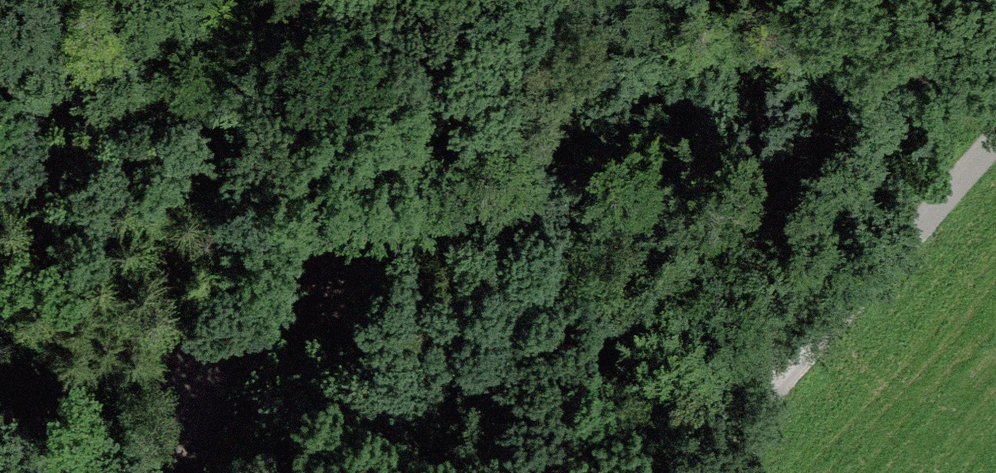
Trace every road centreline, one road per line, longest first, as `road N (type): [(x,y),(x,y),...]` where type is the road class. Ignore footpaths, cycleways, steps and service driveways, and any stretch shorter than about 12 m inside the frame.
road 1 (track): [(831,318),(261,295),(170,439)]
road 2 (unclassified): [(995,131),(690,472)]
road 3 (track): [(261,295),(450,127),(478,63),(473,0)]

